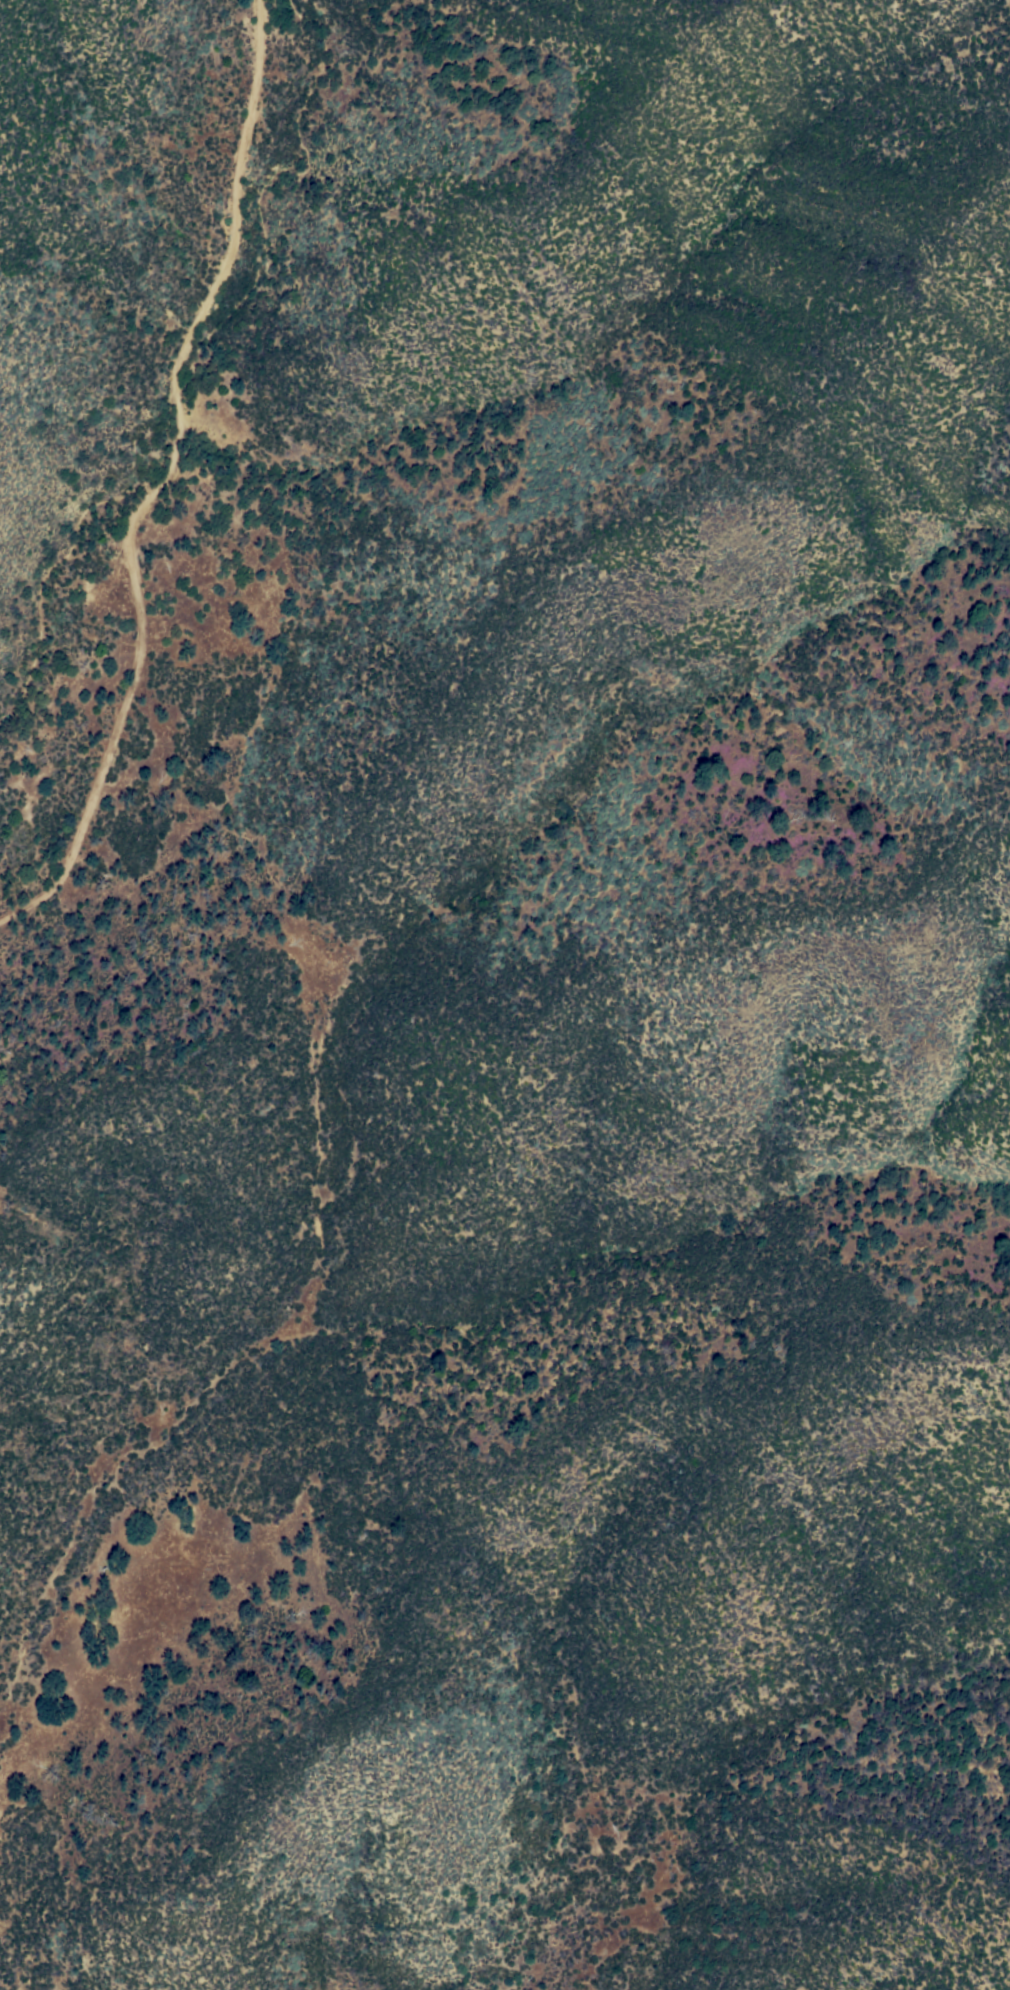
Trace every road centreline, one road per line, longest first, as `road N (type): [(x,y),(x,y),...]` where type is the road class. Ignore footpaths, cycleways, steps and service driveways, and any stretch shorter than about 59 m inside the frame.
road 1 (track): [(0,932),(58,896),(147,666),(133,536),(177,473),(177,382),(240,249),(244,179),(265,92),(266,0)]

